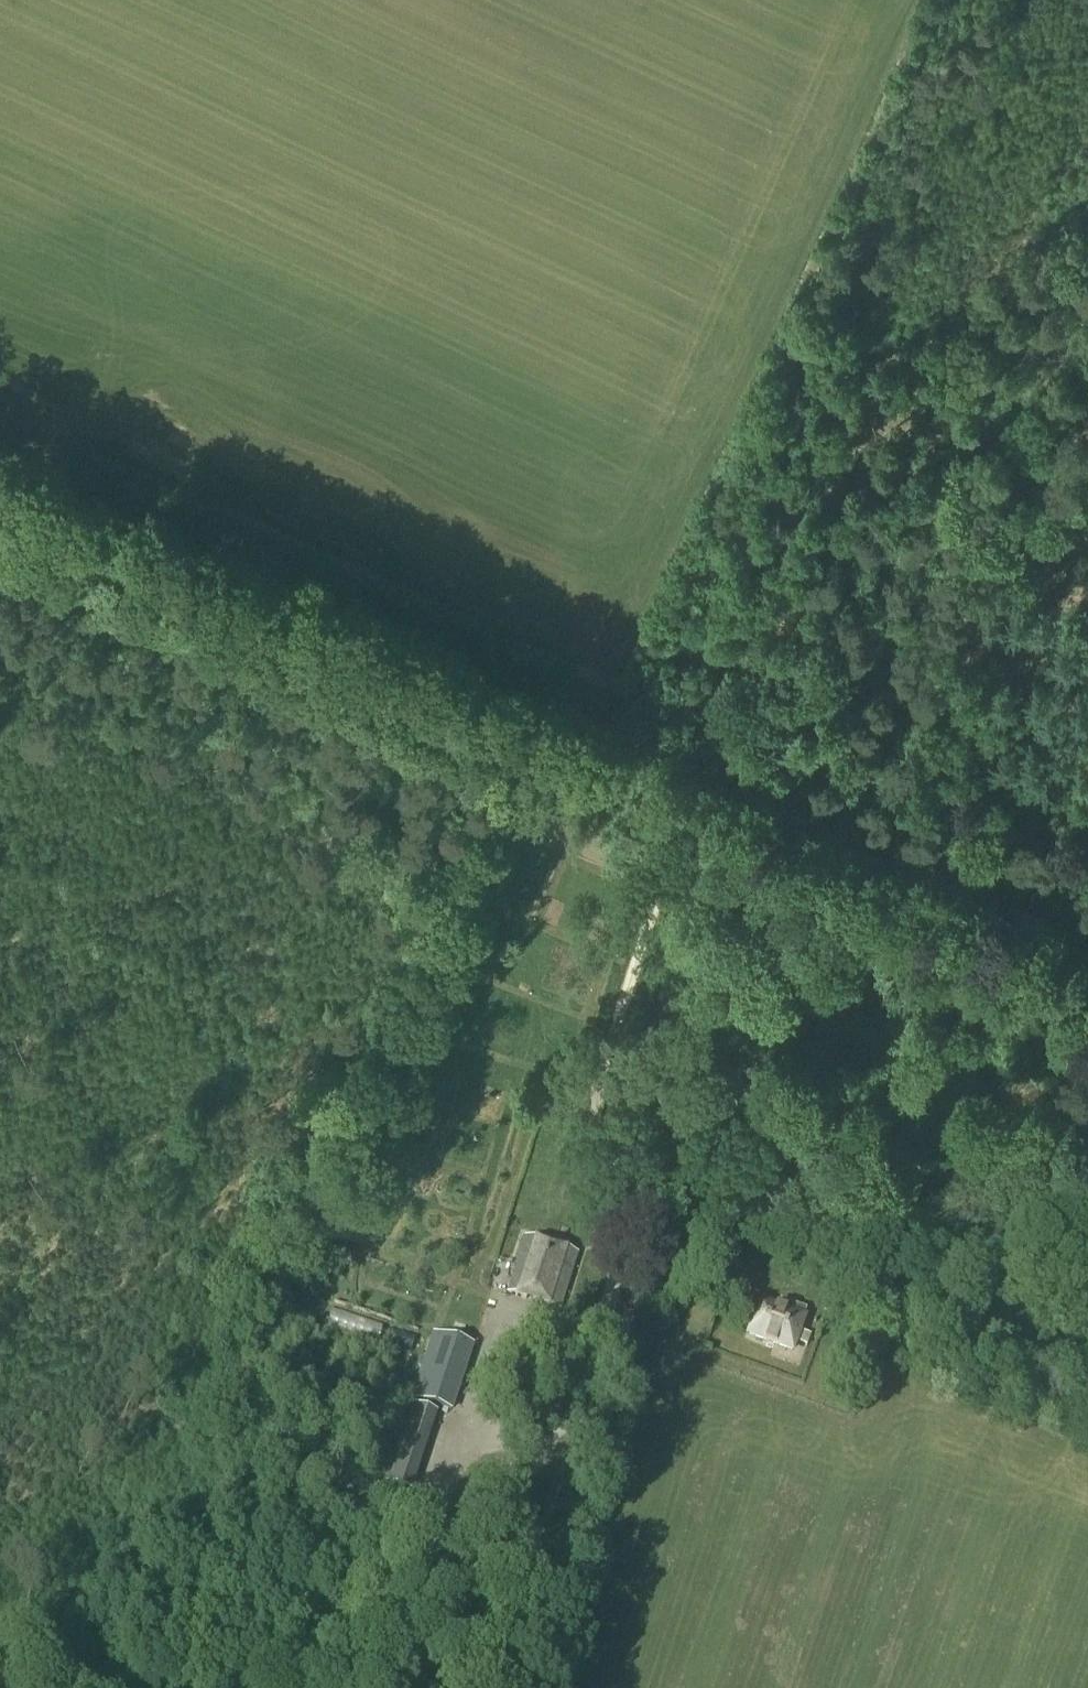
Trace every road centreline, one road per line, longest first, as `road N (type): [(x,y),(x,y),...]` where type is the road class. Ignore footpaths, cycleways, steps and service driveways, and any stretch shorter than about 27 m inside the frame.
road 1 (unclassified): [(1087,980),(0,505)]

